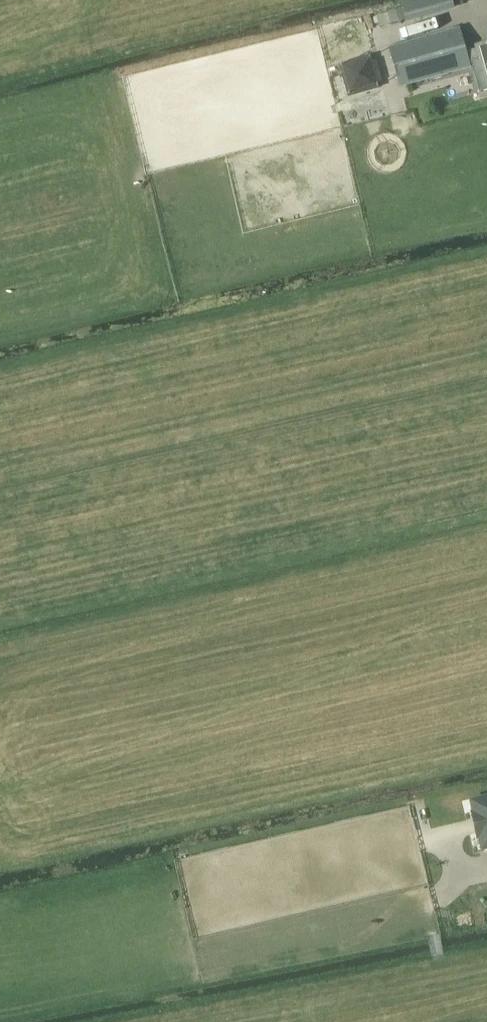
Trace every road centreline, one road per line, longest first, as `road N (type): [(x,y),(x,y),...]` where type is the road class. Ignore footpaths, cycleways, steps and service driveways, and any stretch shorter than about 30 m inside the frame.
road 1 (track): [(0,784),(43,755),(486,612)]

